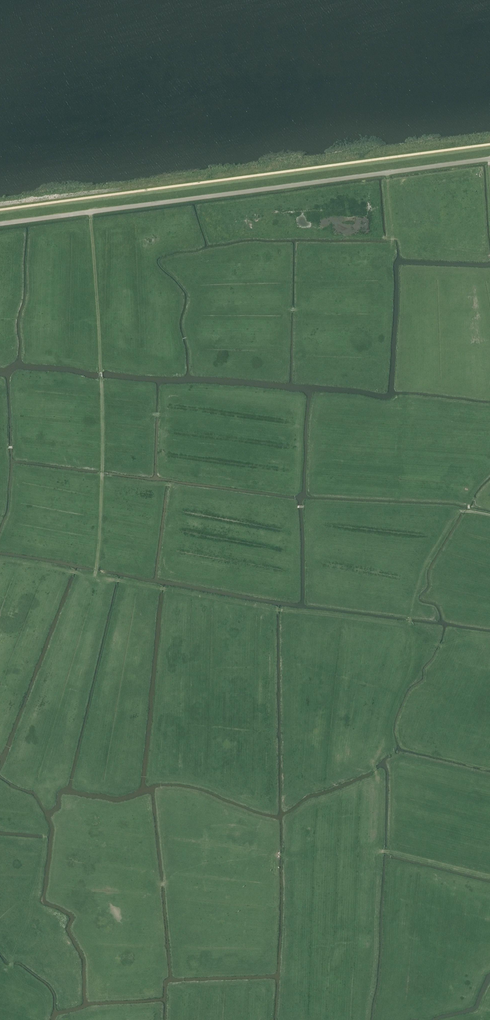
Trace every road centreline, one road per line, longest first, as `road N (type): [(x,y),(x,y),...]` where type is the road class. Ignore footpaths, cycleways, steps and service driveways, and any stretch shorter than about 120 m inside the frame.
road 1 (unclassified): [(0,224),(489,159)]

